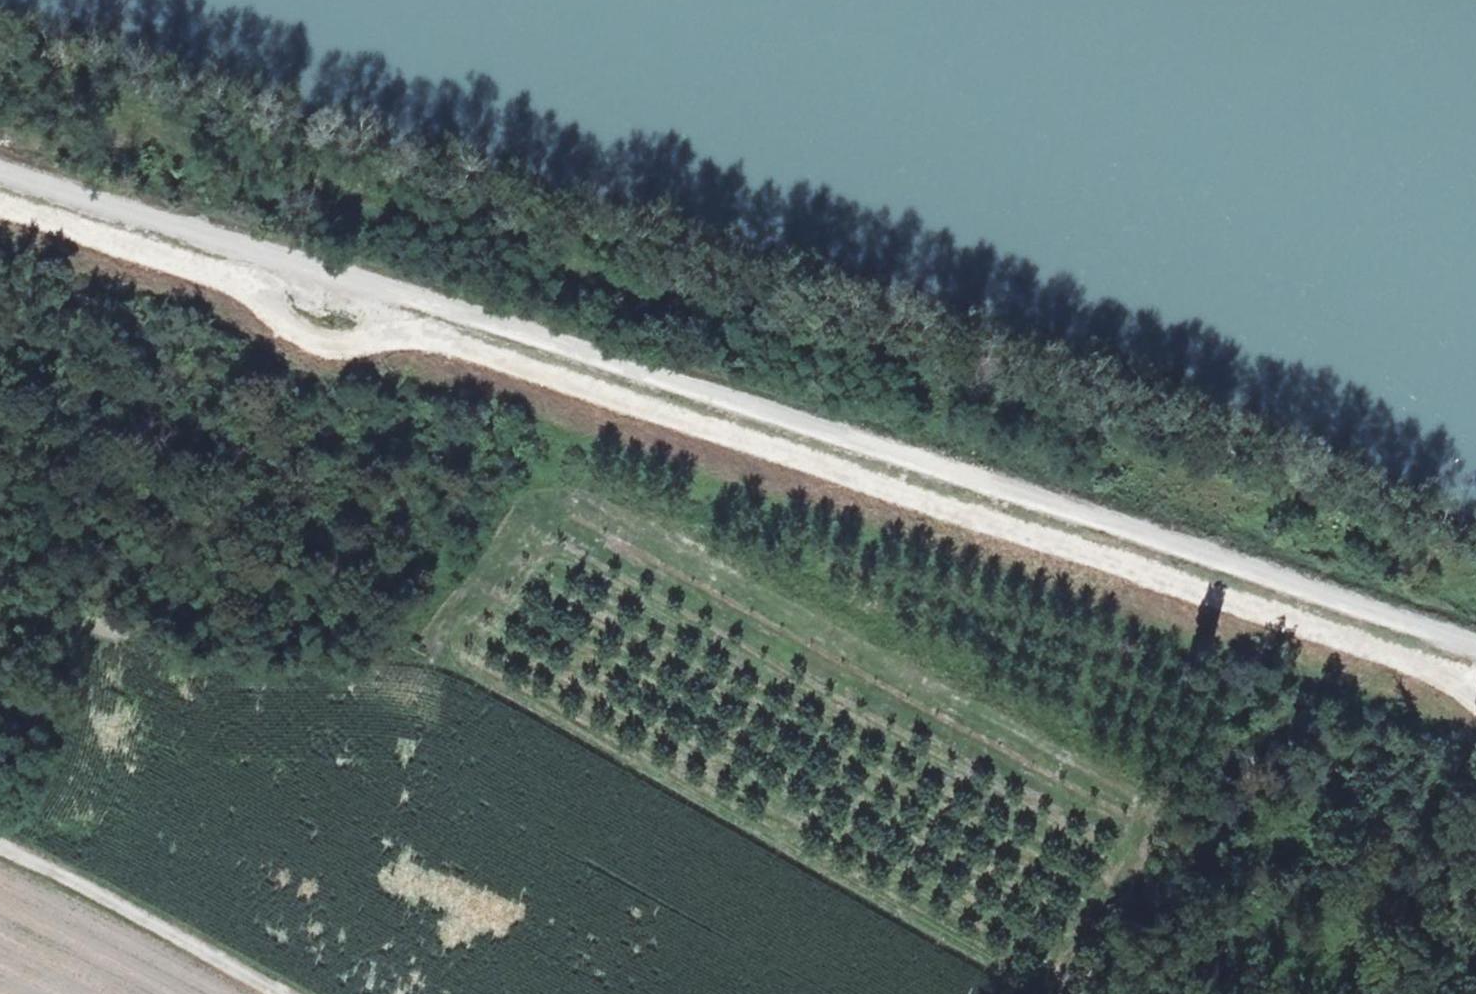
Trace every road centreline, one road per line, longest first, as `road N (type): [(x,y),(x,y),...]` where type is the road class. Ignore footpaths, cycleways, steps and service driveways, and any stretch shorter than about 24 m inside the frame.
road 1 (track): [(0,170),(448,308),(1475,648)]
road 2 (track): [(0,852),(287,993)]

